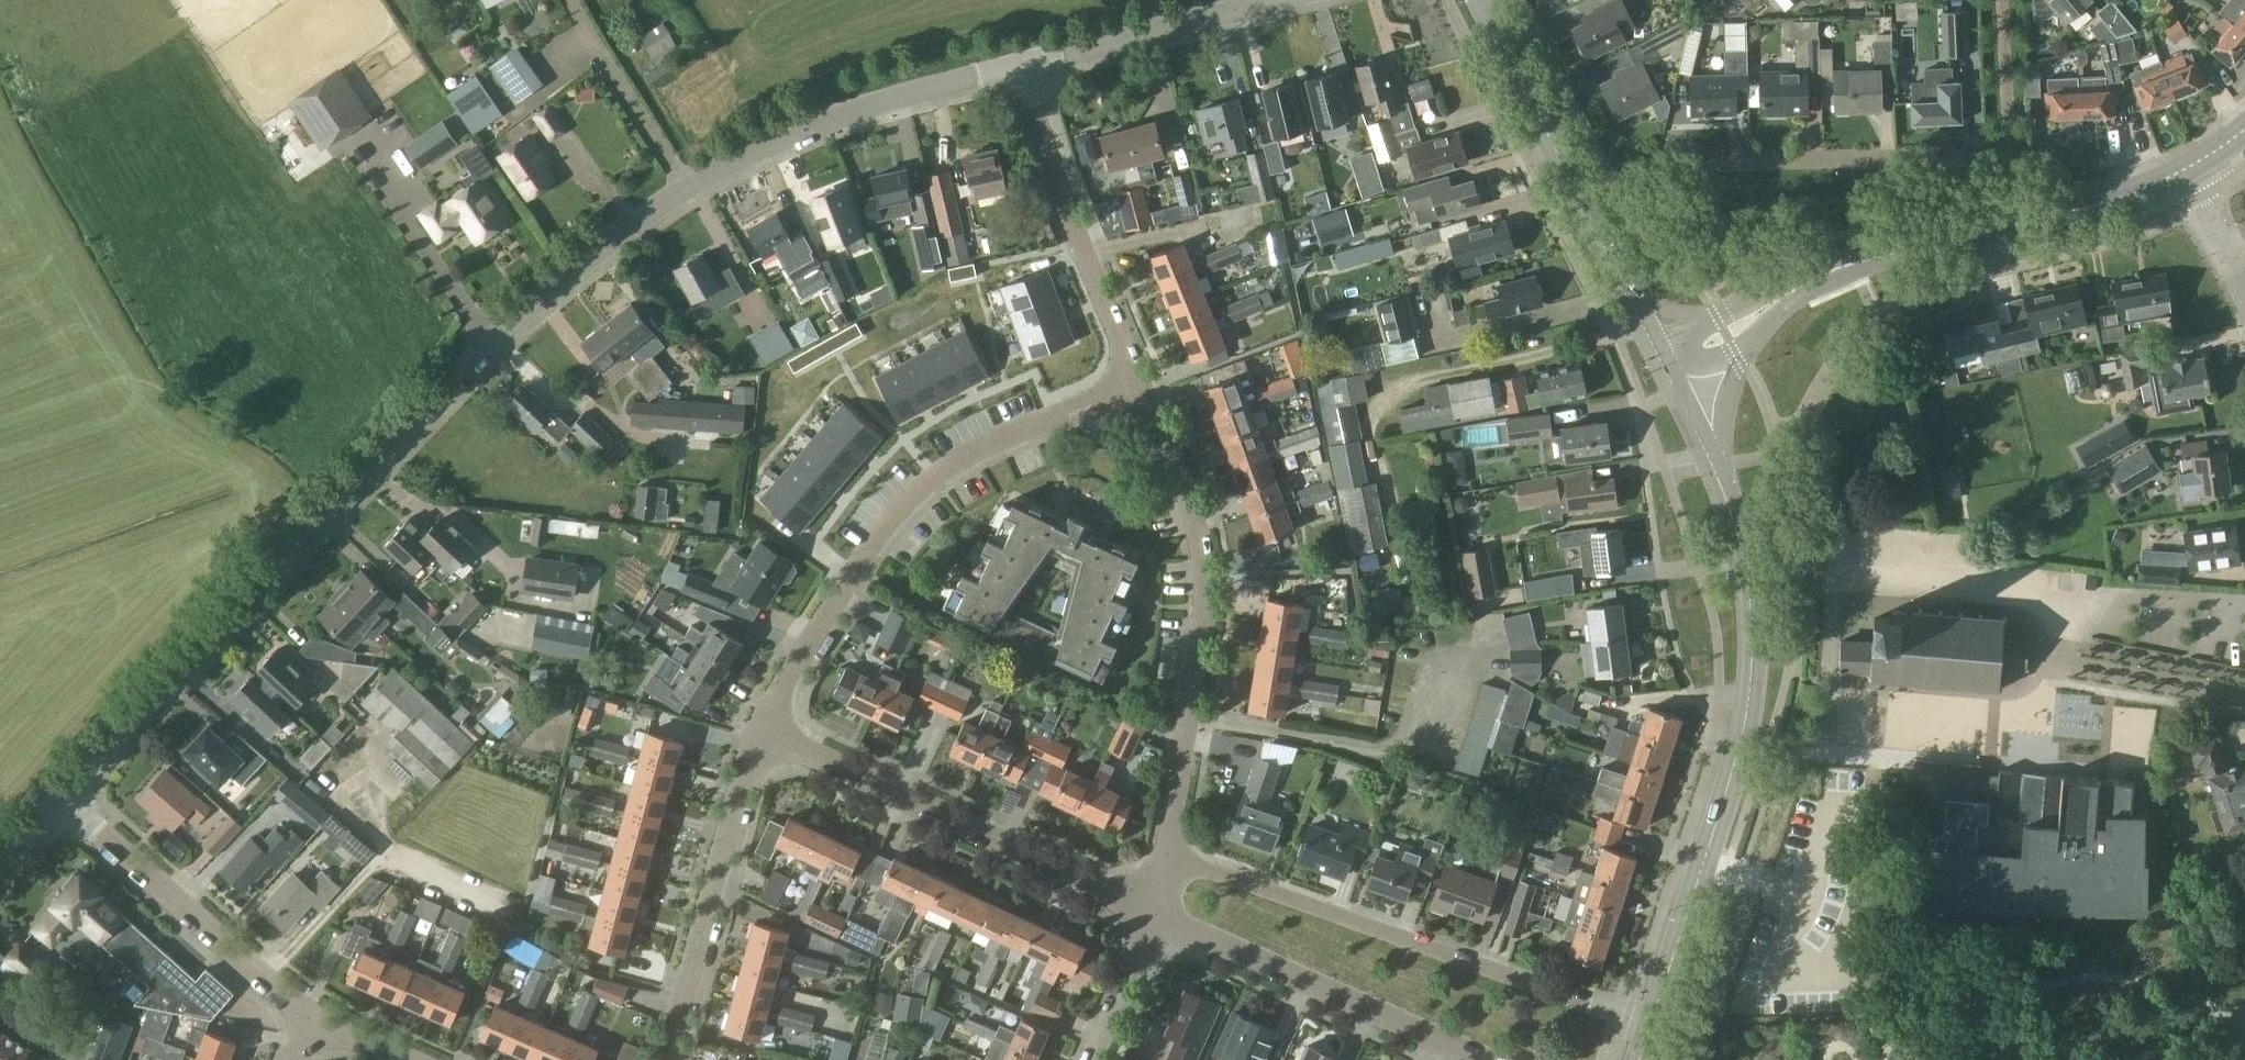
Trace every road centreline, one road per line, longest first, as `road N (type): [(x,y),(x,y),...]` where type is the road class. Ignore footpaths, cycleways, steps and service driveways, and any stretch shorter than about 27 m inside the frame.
road 1 (residential): [(63,798),(489,351),(681,194),(780,140),(897,96),(1019,66)]
road 2 (tertiary): [(1651,1024),(1737,753),(1753,641),(1732,516),(1677,391)]
road 3 (residential): [(762,732),(875,543),(929,492),(992,448),(1133,382)]
road 4 (residential): [(1651,1024),(1161,858)]
road 5 (residential): [(2018,225),(2010,160),(1659,167),(1584,203)]
road 6 (residential): [(1161,858),(1173,823),(1199,575),(1185,503),(1133,382)]
road 7 (residential): [(762,732),(1143,907)]
road 8 (residential): [(1143,907),(1479,1059)]
road 9 (residential): [(665,1059),(762,732)]
road 10 (residential): [(1133,382),(1019,66)]
road 11 (residential): [(309,1017),(63,798)]
road 12 (residential): [(1019,66),(1278,0)]
road 13 (tertiary): [(1773,303),(1881,259),(2018,225)]
road 14 (tertiary): [(1584,203),(1482,0)]
road 15 (tertiary): [(2018,225),(2131,197),(2184,172)]
road 16 (tertiary): [(1655,349),(1584,203)]
road 17 (residential): [(1087,1059),(1143,907)]
road 18 (tertiary): [(1677,391),(1762,329),(1773,303)]
road 19 (tertiary): [(1773,303),(1748,304),(1655,349)]

